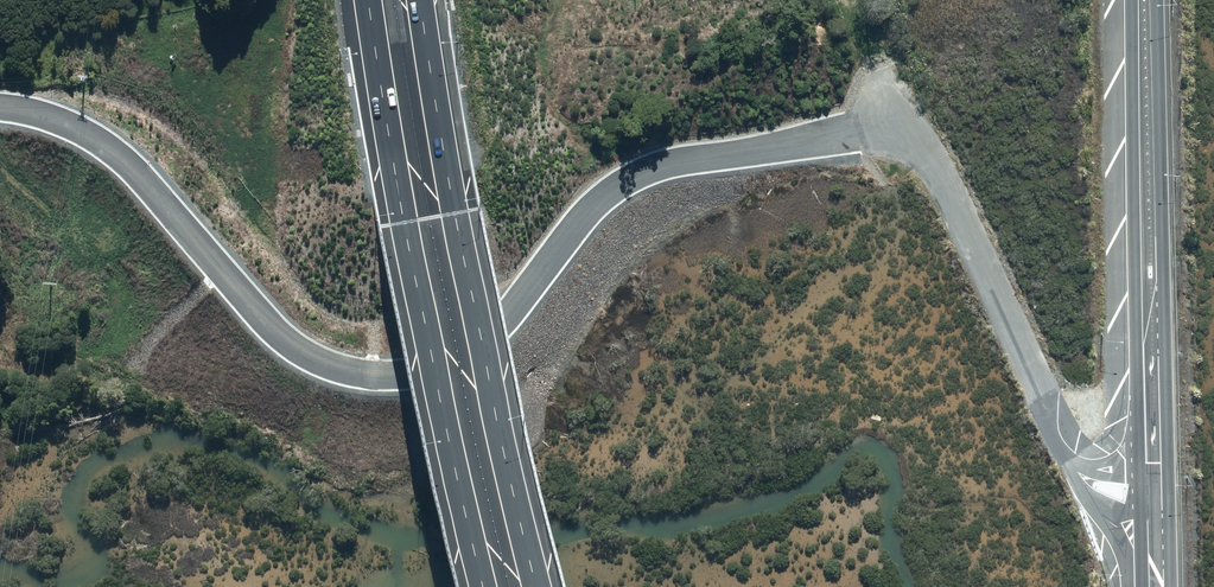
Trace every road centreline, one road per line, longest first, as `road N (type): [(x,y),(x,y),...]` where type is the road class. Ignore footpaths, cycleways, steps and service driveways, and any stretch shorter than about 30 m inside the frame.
road 1 (residential): [(0,107),(52,118),(106,146),(288,341),(341,368),(399,376),(455,365),(477,351),(583,216),(619,184),(673,162),(894,122),(943,182),(1057,444)]
road 2 (motorway): [(420,0),(455,212),(536,586)]
road 3 (motorway): [(484,586),(405,221),(369,0)]
road 4 (primary): [(1157,0),(1165,495)]
road 5 (primary): [(1135,428),(1130,0)]
road 6 (track): [(894,122),(872,63),(833,0)]

